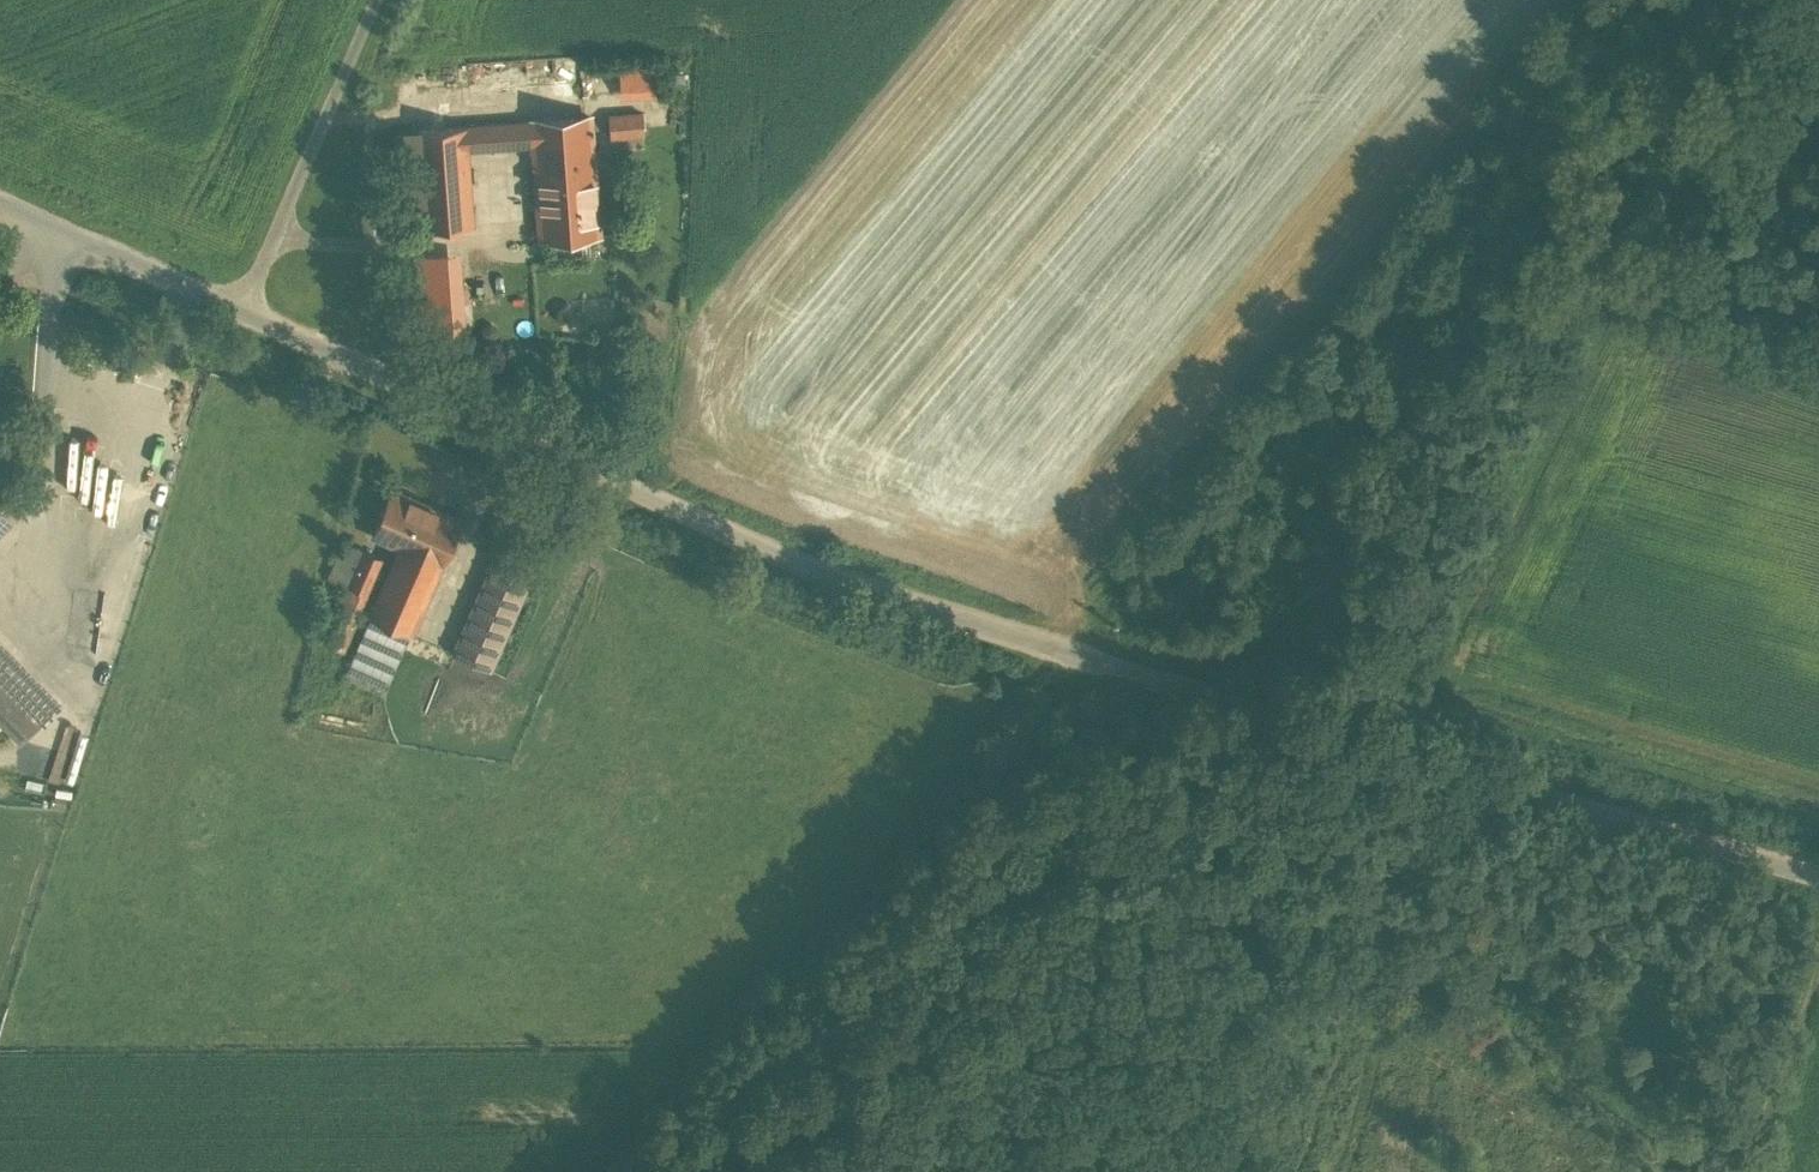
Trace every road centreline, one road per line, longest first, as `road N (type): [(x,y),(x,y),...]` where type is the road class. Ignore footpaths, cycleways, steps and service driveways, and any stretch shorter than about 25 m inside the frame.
road 1 (unclassified): [(1818,879),(1060,649),(804,562),(242,313)]
road 2 (unclassified): [(242,313),(376,0)]
road 3 (unclassified): [(242,313),(0,205)]

